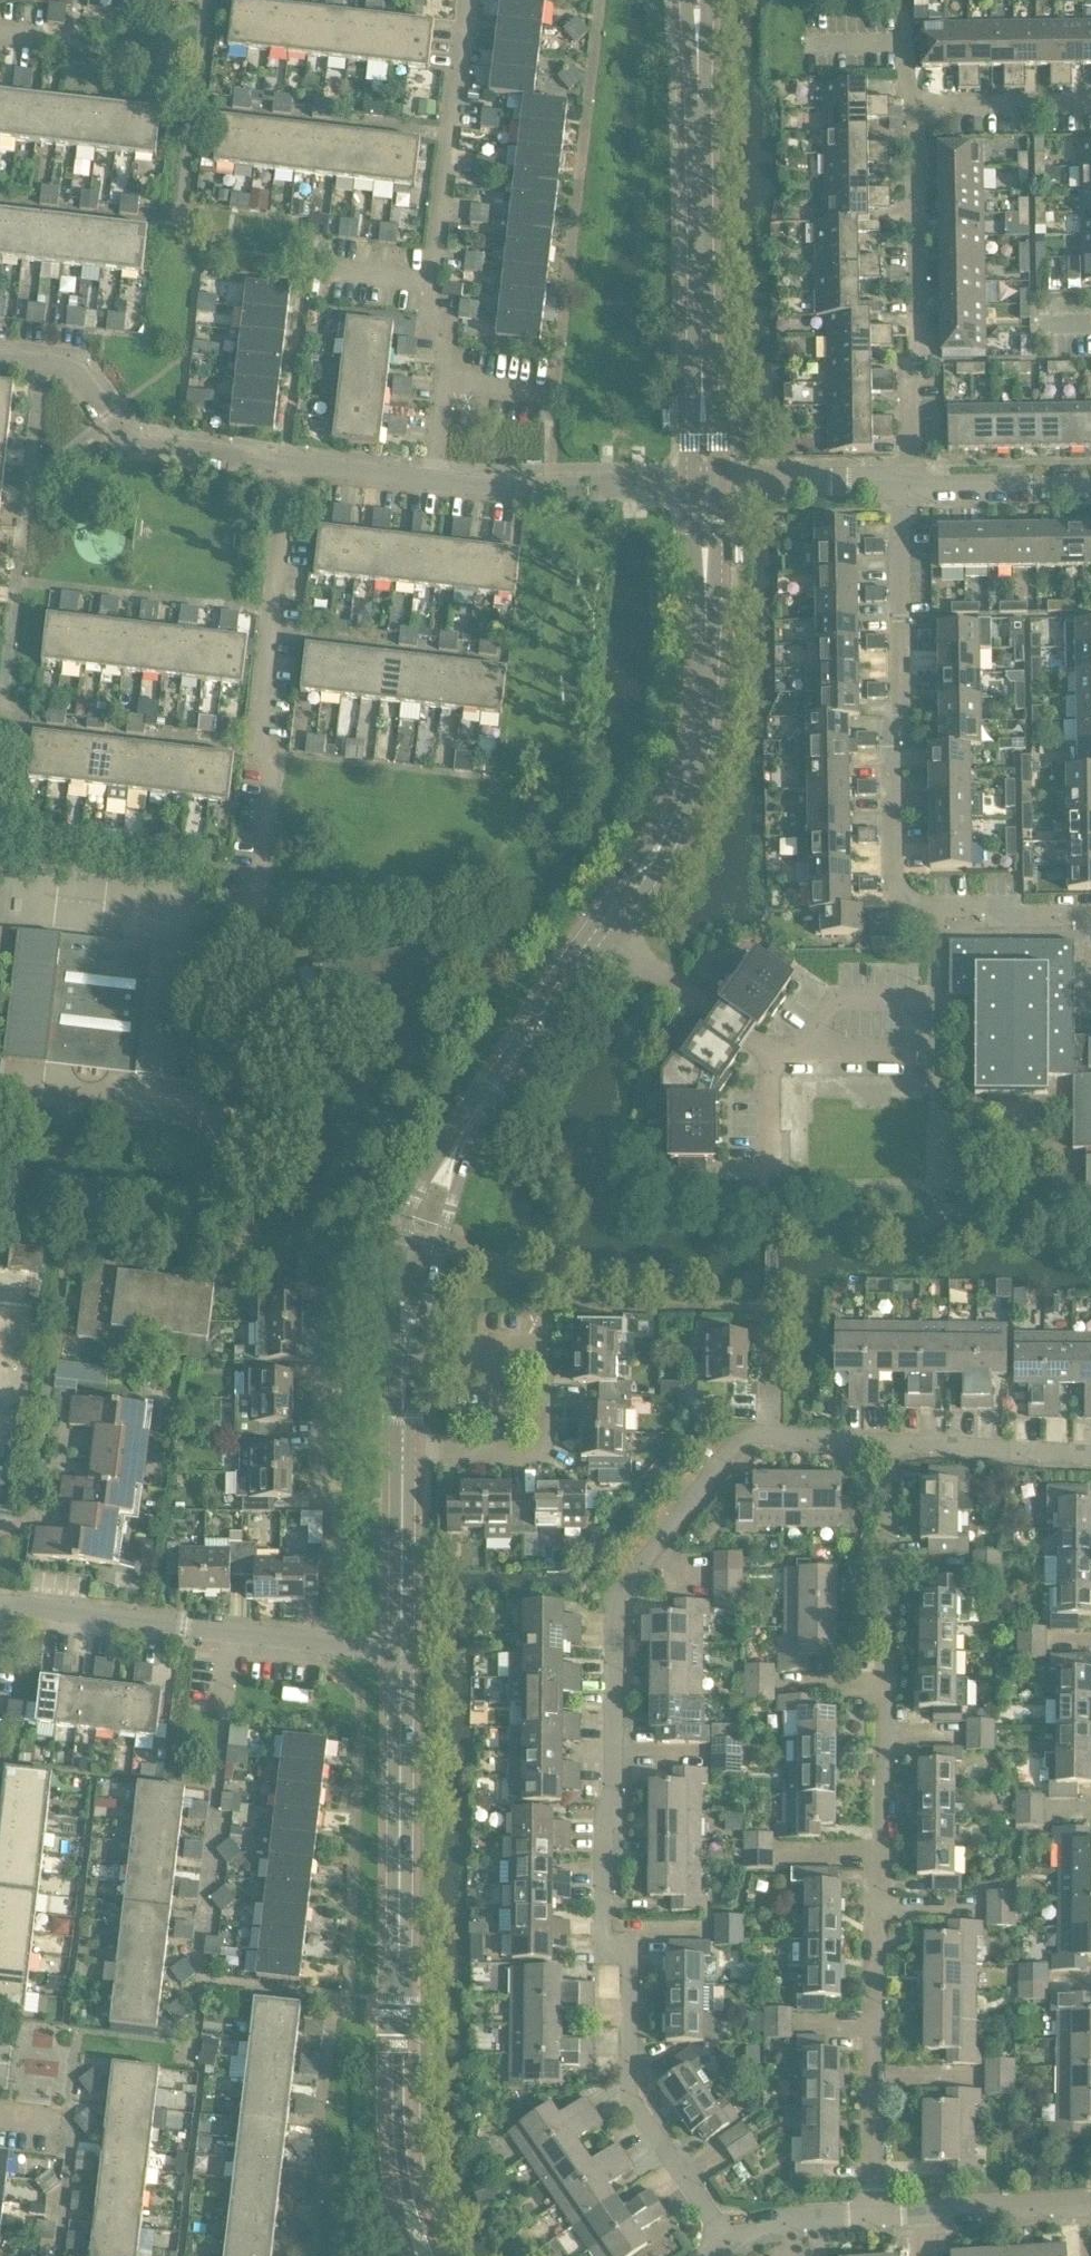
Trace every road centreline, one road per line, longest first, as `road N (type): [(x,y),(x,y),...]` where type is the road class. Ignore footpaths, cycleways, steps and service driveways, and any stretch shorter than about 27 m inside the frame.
road 1 (residential): [(729,2245),(628,2096),(629,1958),(608,1932),(614,1603),(741,1434),(888,1444)]
road 2 (residential): [(871,2213),(872,1857),(880,1847),(888,1444)]
road 3 (tertiary): [(403,1645),(401,2132),(408,2204),(425,2255)]
road 4 (residential): [(1090,915),(906,916),(901,488)]
road 5 (tertiary): [(607,936),(472,1121),(446,1174),(420,1243),(408,1309),(404,1453)]
road 6 (residential): [(242,988),(291,463)]
road 7 (tertiary): [(696,0),(703,483)]
road 8 (tertiary): [(703,483),(707,635),(700,741),(671,834),(607,936)]
road 9 (residential): [(901,488),(912,106)]
road 10 (residential): [(332,1639),(325,1363),(334,1350),(334,1279)]
road 11 (residential): [(0,1607),(332,1639)]
road 12 (residential): [(291,463),(134,446),(85,377),(0,360)]
road 13 (residential): [(439,277),(472,0)]
road 14 (residential): [(703,483),(438,478)]
road 15 (residential): [(487,1454),(546,1456),(548,1347),(488,1346)]
road 16 (residential): [(871,2213),(1090,2204)]
road 17 (residential): [(888,1444),(1090,1458)]
road 18 (residential): [(703,483),(839,480),(901,488)]
road 19 (tertiary): [(404,1453),(403,1645)]
road 20 (residential): [(901,488),(1090,487)]
road 21 (residential): [(912,106),(1090,108)]
road 22 (residential): [(607,936),(748,1042)]
road 23 (residential): [(438,478),(291,463)]
road 24 (residential): [(768,1177),(768,1054),(748,1042)]
road 25 (residential): [(729,2245),(871,2213)]

